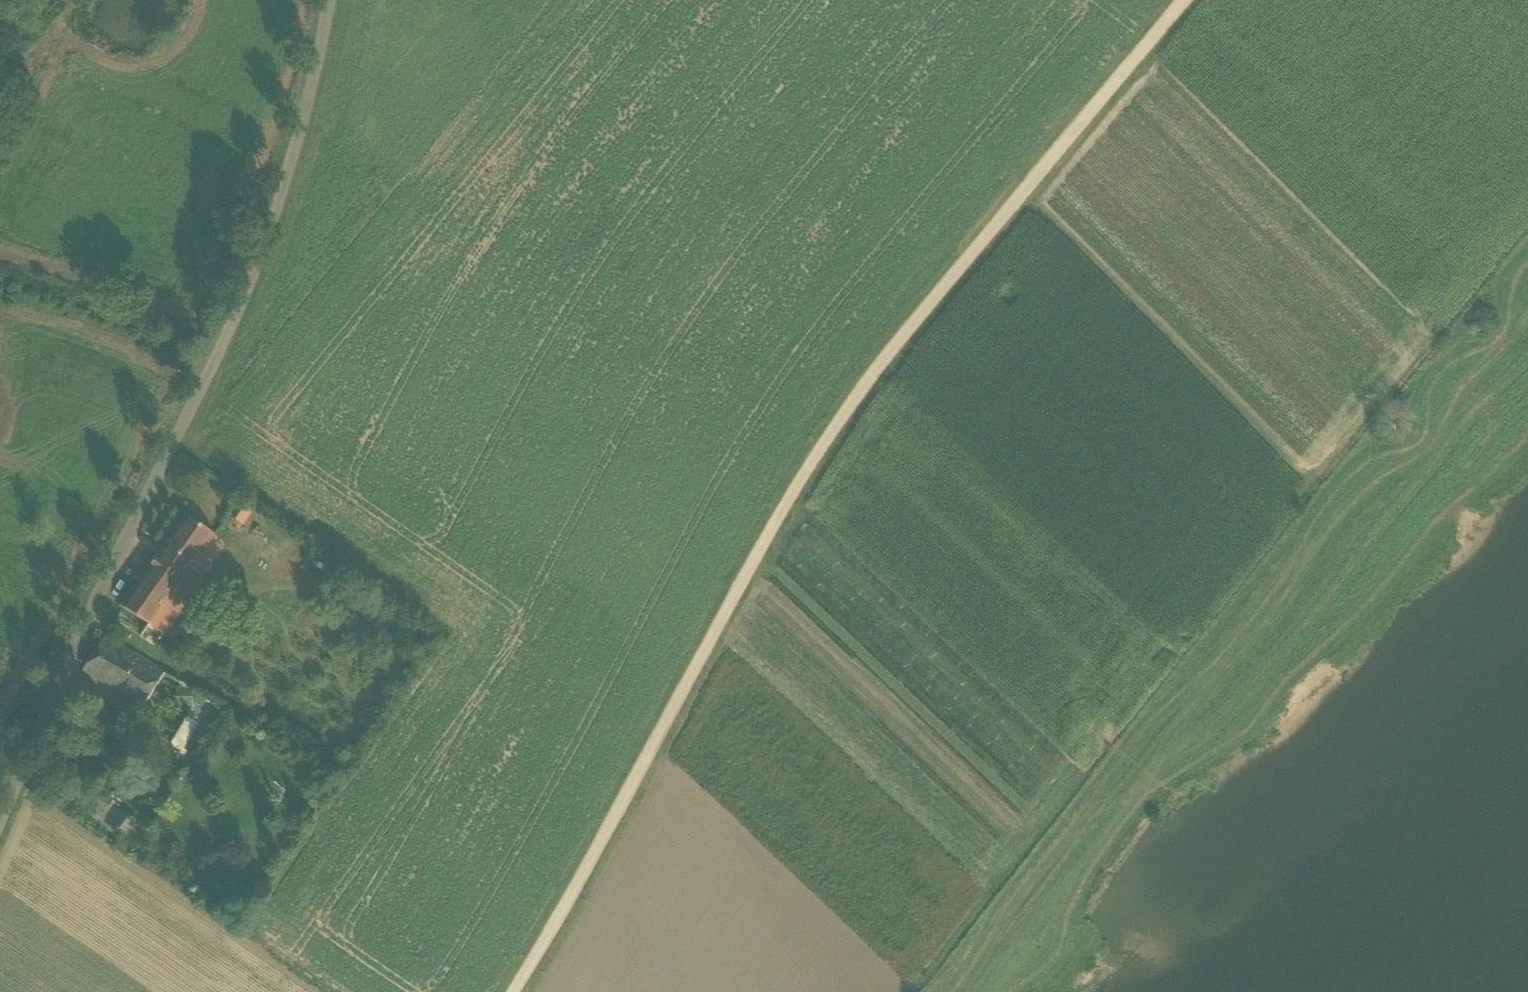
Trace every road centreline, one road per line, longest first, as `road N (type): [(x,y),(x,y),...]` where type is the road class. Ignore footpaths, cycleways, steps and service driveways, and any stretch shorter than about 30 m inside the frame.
road 1 (track): [(1188,0),(833,430),(517,991)]
road 2 (unclassified): [(0,825),(227,337),(279,203),(328,0)]

